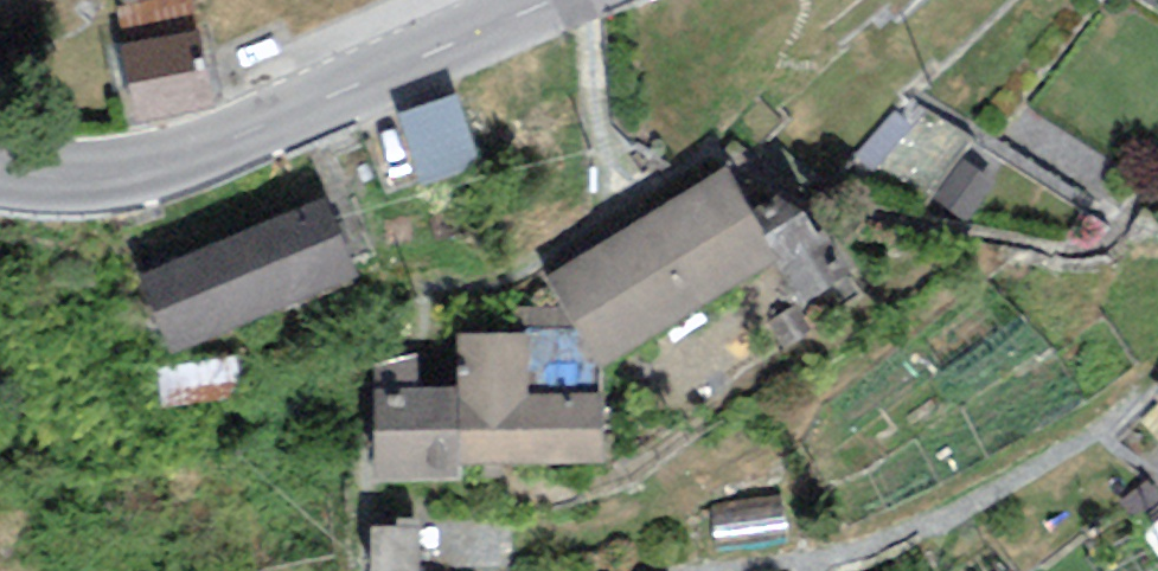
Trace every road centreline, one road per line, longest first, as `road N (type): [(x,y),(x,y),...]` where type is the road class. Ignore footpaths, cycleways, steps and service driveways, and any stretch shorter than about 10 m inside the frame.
road 1 (tertiary): [(558,0),(189,154),(79,175),(0,171)]

